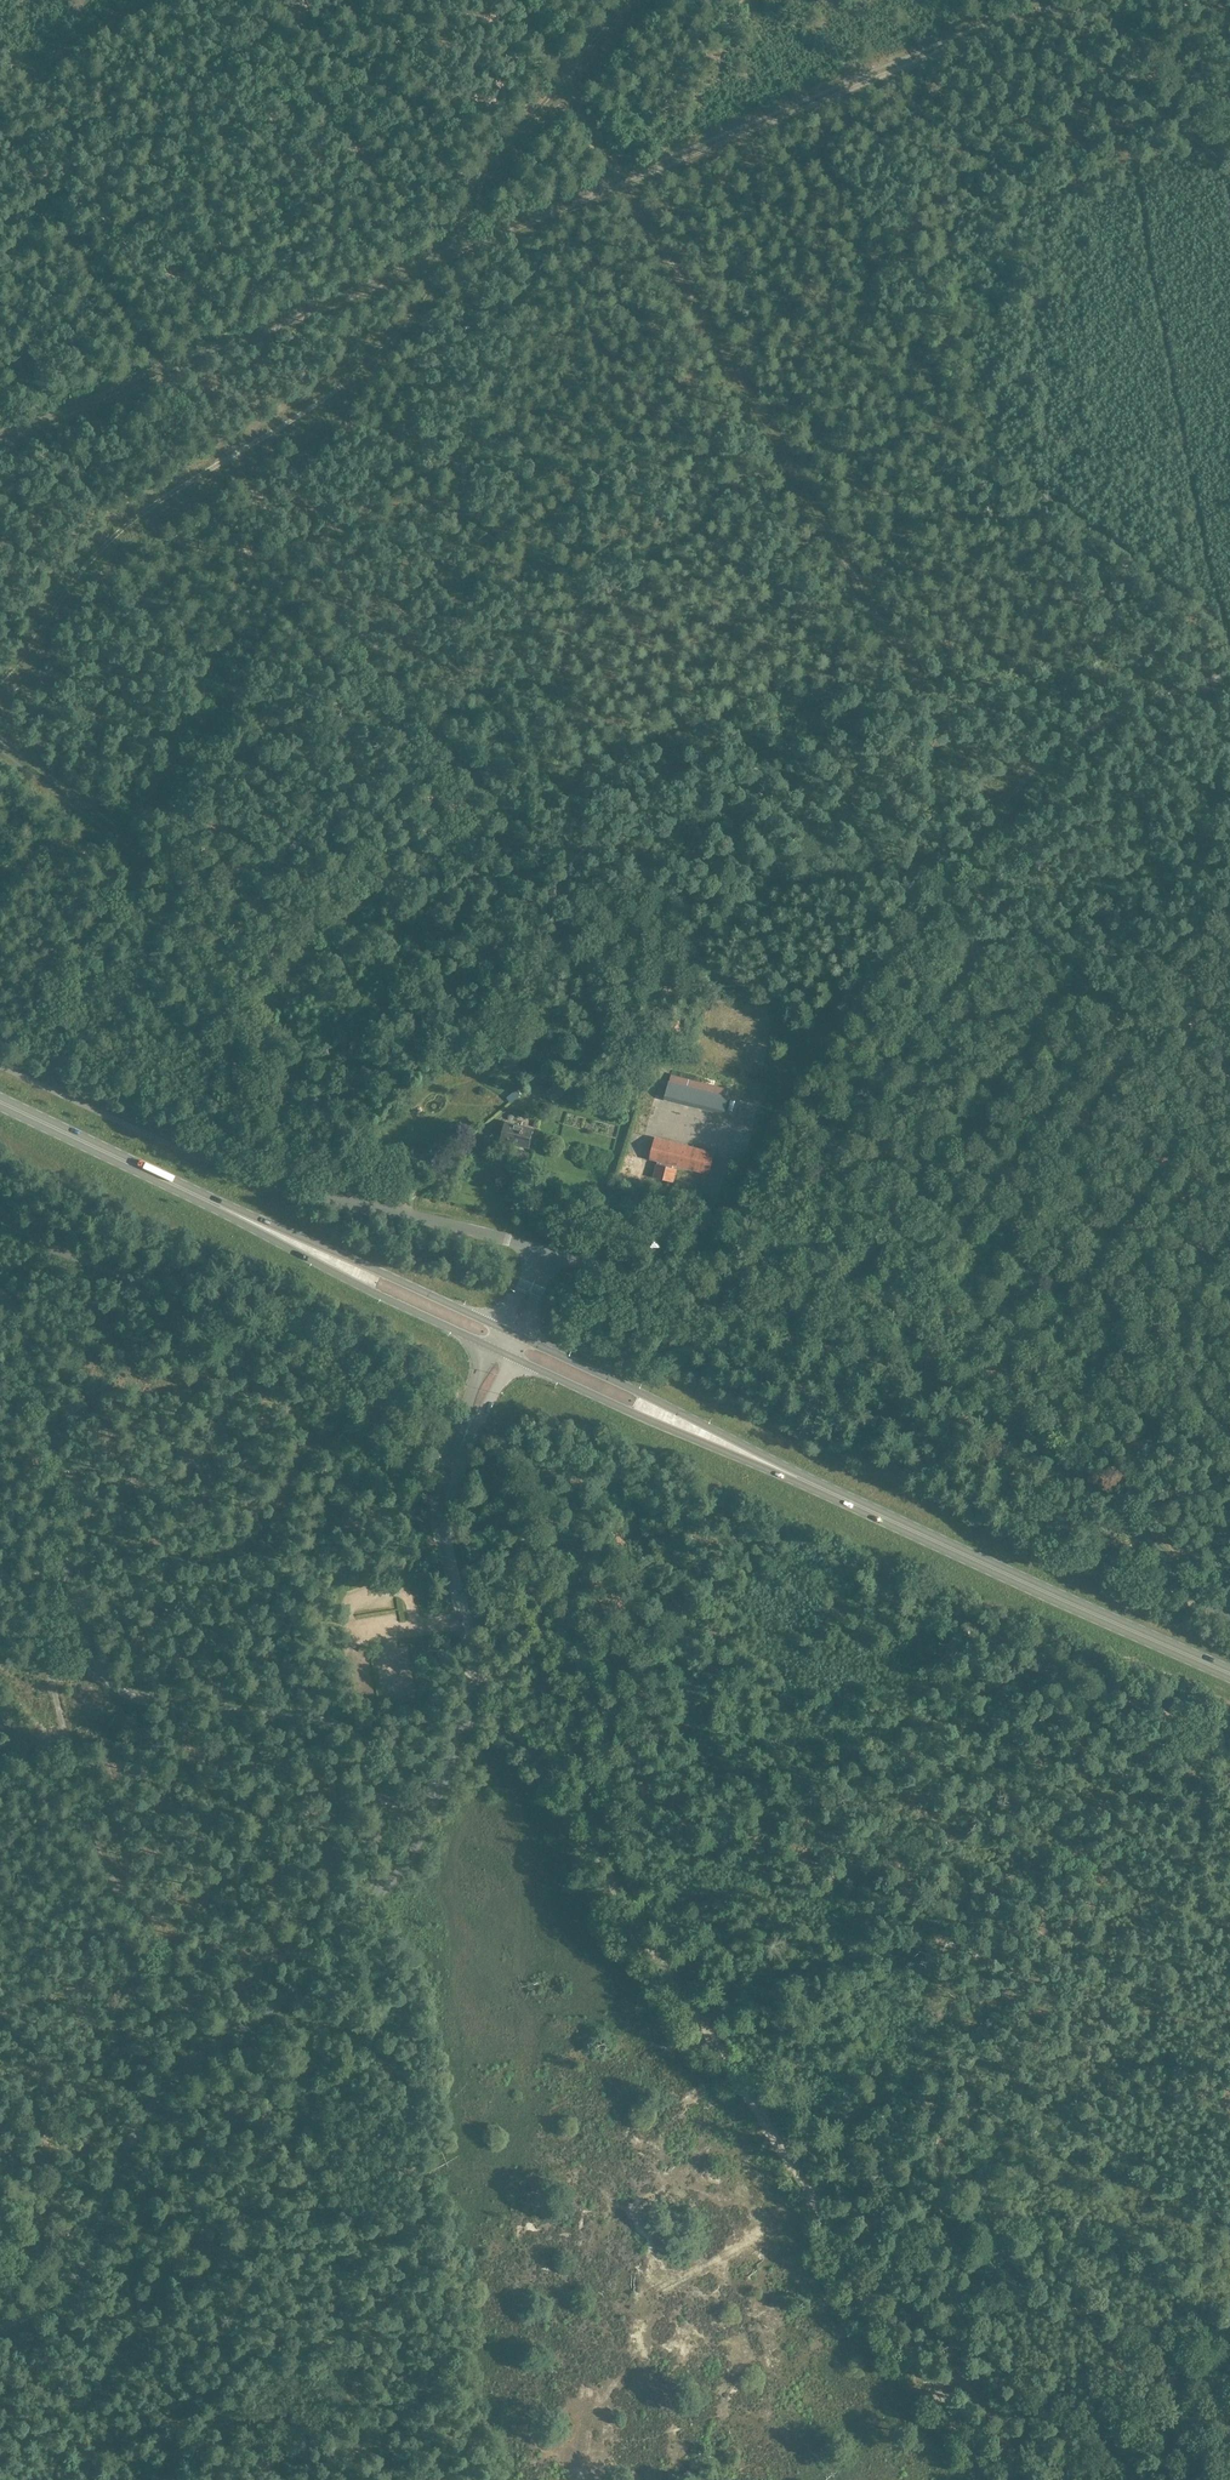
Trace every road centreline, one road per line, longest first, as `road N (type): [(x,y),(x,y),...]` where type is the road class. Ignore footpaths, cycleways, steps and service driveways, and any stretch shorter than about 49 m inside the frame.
road 1 (track): [(1229,161),(1114,20),(1096,6),(1065,4),(0,446)]
road 2 (track): [(976,787),(765,892),(611,1012),(471,808),(476,799),(652,744),(739,701),(897,649)]
road 3 (track): [(994,2479),(475,1665)]
road 4 (track): [(564,77),(993,811)]
road 5 (track): [(0,679),(123,533),(344,382),(383,345),(454,254),(500,147),(564,77)]
road 6 (unclassified): [(1229,1616),(1054,1452),(968,1396),(681,1292),(585,1262),(550,1260)]
road 7 (unclassified): [(370,1800),(359,1748),(337,1725),(138,1700),(90,1660),(70,1602),(60,1505),(17,1316),(0,1292)]
road 8 (track): [(389,2479),(383,2431),(430,2376),(444,2336),(403,2081),(379,2051),(343,2027),(272,2010)]
road 9 (track): [(0,739),(152,868),(211,976),(301,1193)]
road 10 (unclassified): [(26,1579),(89,1836),(190,2010),(207,2025),(236,2031)]
road 11 (track): [(993,818),(791,1091),(730,1210),(699,1240)]
road 12 (track): [(1229,1225),(993,818)]
road 13 (primary): [(1229,1673),(814,1485)]
road 14 (unclassified): [(0,2327),(65,2289),(150,2104),(236,2031)]
road 15 (unclassified): [(433,1795),(474,1677),(438,1519),(463,1438)]
road 16 (primary): [(814,1485),(520,1337)]
road 17 (primary): [(511,1357),(814,1485)]
road 18 (primary): [(208,1201),(491,1347)]
road 19 (primary): [(500,1328),(208,1201)]
road 20 (track): [(993,811),(1066,741),(1139,704),(1229,673)]
road 21 (unclassified): [(550,1260),(504,1239),(296,1192)]
road 22 (primary): [(208,1201),(0,1102)]
road 23 (unclassified): [(236,2031),(286,1996),(380,1889)]

